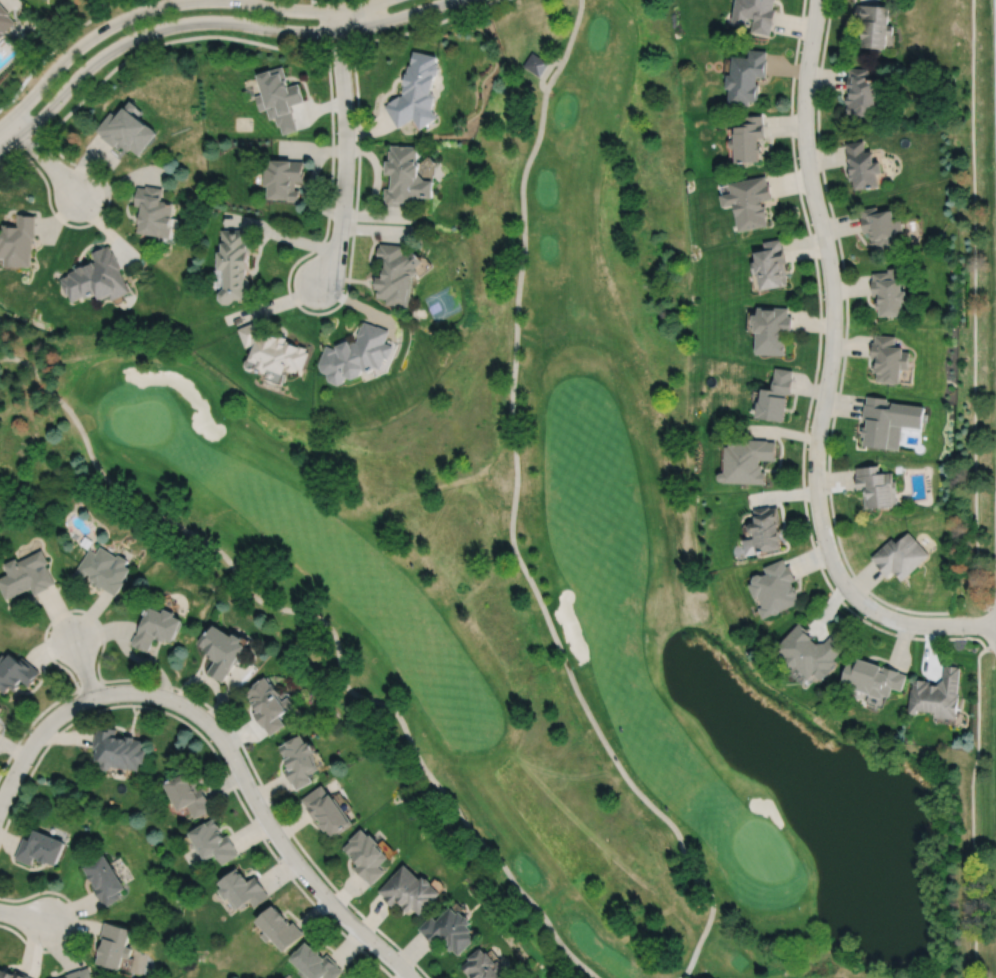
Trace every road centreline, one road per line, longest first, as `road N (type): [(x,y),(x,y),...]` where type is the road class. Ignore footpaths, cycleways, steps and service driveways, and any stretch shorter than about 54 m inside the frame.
road 1 (residential): [(995,625),(922,625),(886,616),(850,590),(826,542),(816,454),(833,287),(804,113),(817,0)]
road 2 (residential): [(16,125),(41,117),(110,50),(156,29),(225,21),(337,30),(452,0)]
road 3 (residential): [(411,977),(287,851),(210,725),(169,699)]
road 4 (residential): [(335,9),(345,180),(337,245),(318,281)]
road 5 (residential): [(207,0),(145,10),(91,37),(43,82),(16,125)]
road 6 (residential): [(169,699),(120,691),(60,713),(29,748),(0,804)]
road 7 (residential): [(380,0),(316,10),(230,0)]

